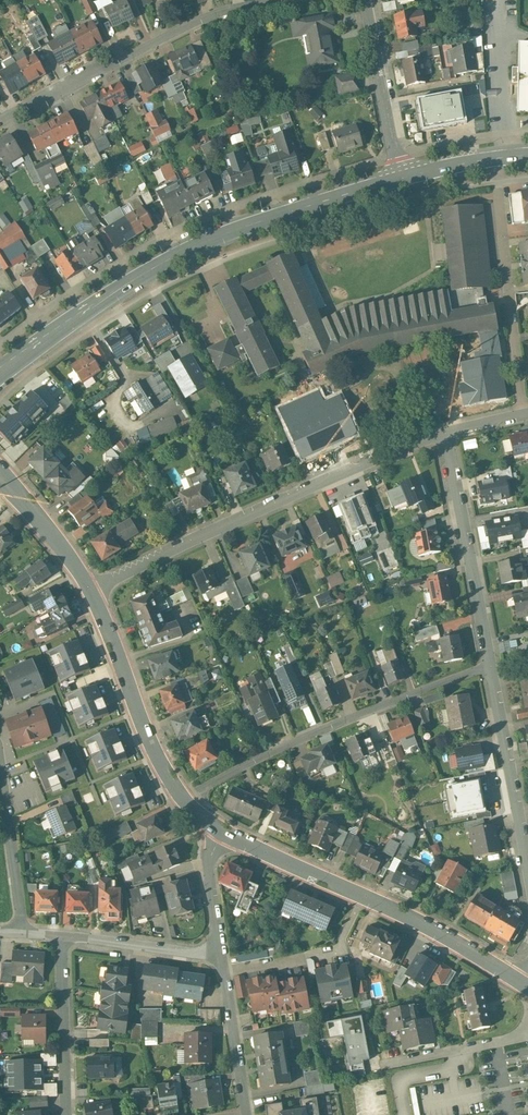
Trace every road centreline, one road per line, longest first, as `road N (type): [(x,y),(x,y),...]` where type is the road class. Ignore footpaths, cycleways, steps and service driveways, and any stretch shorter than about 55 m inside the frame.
road 1 (secondary): [(0,372),(165,261),(399,177)]
road 2 (residential): [(445,433),(87,592)]
road 3 (secondary): [(526,984),(222,831)]
road 4 (residential): [(186,804),(323,730),(490,668)]
road 5 (residential): [(0,121),(227,12),(292,0)]
road 6 (residential): [(495,159),(523,415)]
road 7 (residential): [(445,433),(490,668)]
road 8 (secondary): [(186,804),(154,757),(87,592)]
road 9 (residential): [(490,668),(527,877)]
road 10 (residential): [(399,177),(367,0)]
road 11 (residential): [(64,936),(66,1114)]
road 12 (residential): [(21,932),(0,770)]
road 13 (residential): [(220,952),(247,1113)]
road 14 (residential): [(64,936),(220,952)]
road 15 (residential): [(527,1026),(497,1042),(382,1065)]
road 16 (secondary): [(87,592),(0,481)]
road 17 (residential): [(222,831),(209,865),(220,952)]

